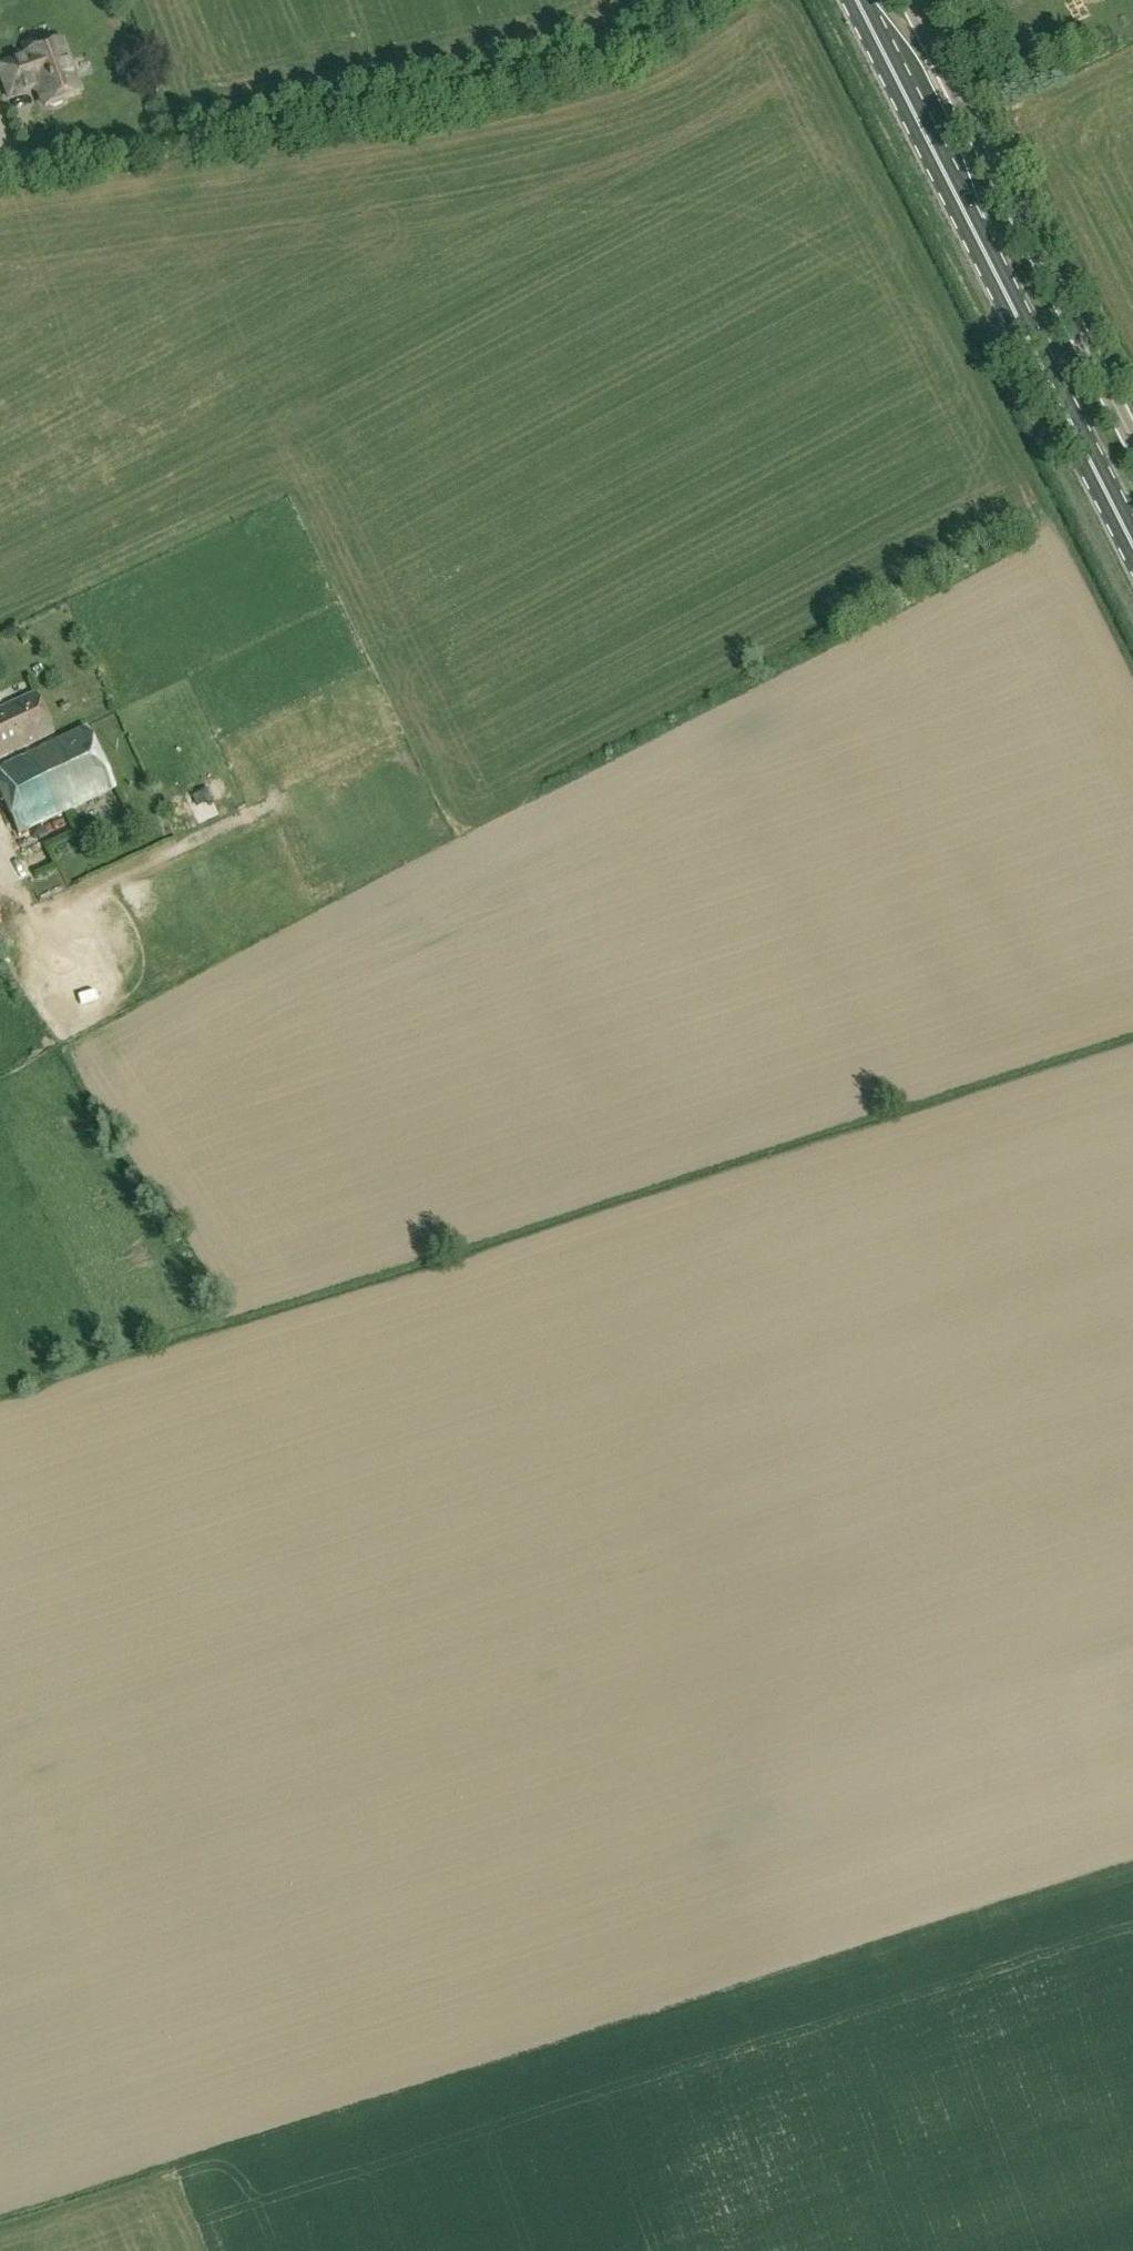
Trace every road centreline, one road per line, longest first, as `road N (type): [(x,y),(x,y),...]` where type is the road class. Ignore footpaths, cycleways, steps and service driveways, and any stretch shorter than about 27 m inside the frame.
road 1 (unclassified): [(0,177),(569,74),(639,48),(716,0)]
road 2 (primary): [(1132,543),(861,0)]
road 3 (unclassified): [(1132,442),(911,0)]

